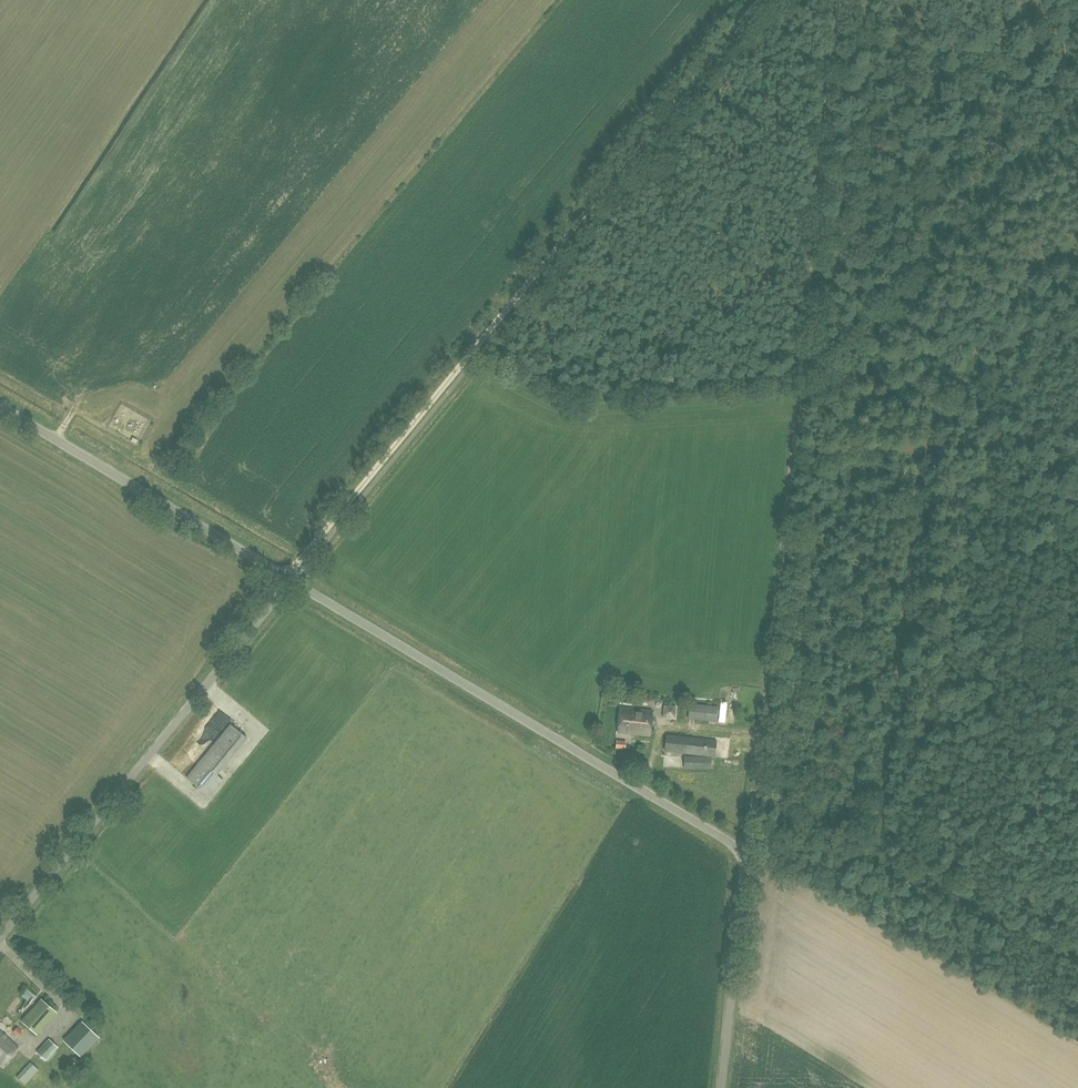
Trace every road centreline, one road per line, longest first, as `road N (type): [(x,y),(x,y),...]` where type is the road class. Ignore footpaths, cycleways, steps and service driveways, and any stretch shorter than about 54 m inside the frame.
road 1 (track): [(749,840),(843,0)]
road 2 (unclassified): [(721,1087),(743,854),(293,580)]
road 3 (track): [(286,575),(761,0)]
road 4 (track): [(879,855),(920,443),(932,412),(973,371),(1077,296)]
road 5 (unclassified): [(0,945),(293,580)]
road 6 (track): [(1077,952),(823,827),(749,840)]
road 7 (unclassified): [(293,580),(0,408)]
road 8 (track): [(1077,420),(1044,434),(920,443)]

